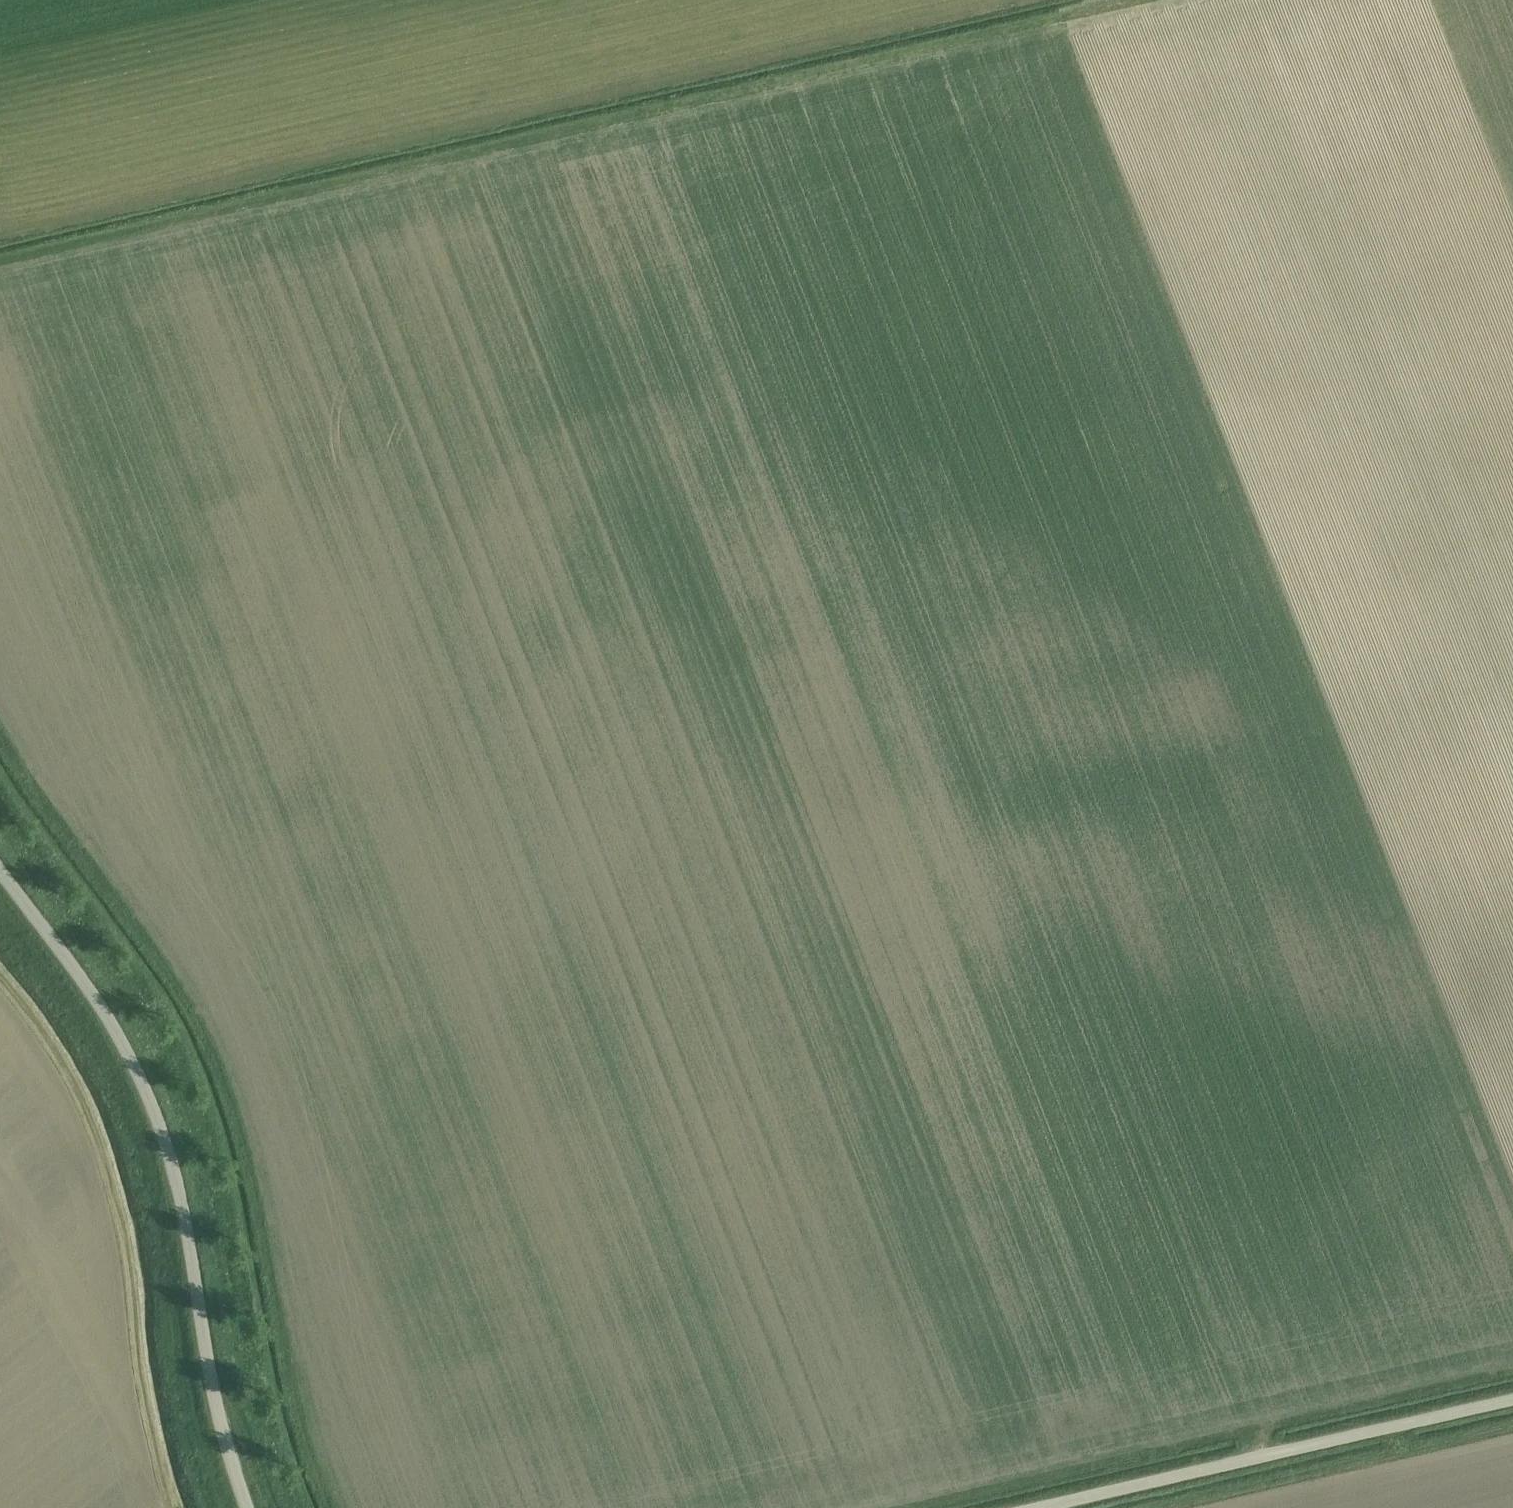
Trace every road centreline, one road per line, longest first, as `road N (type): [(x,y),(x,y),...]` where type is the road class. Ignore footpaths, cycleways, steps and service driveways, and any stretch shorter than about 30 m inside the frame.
road 1 (unclassified): [(247,1507),(213,1389),(162,1129),(109,1017),(0,868)]
road 2 (unclassified): [(1041,1507),(1512,1399)]

